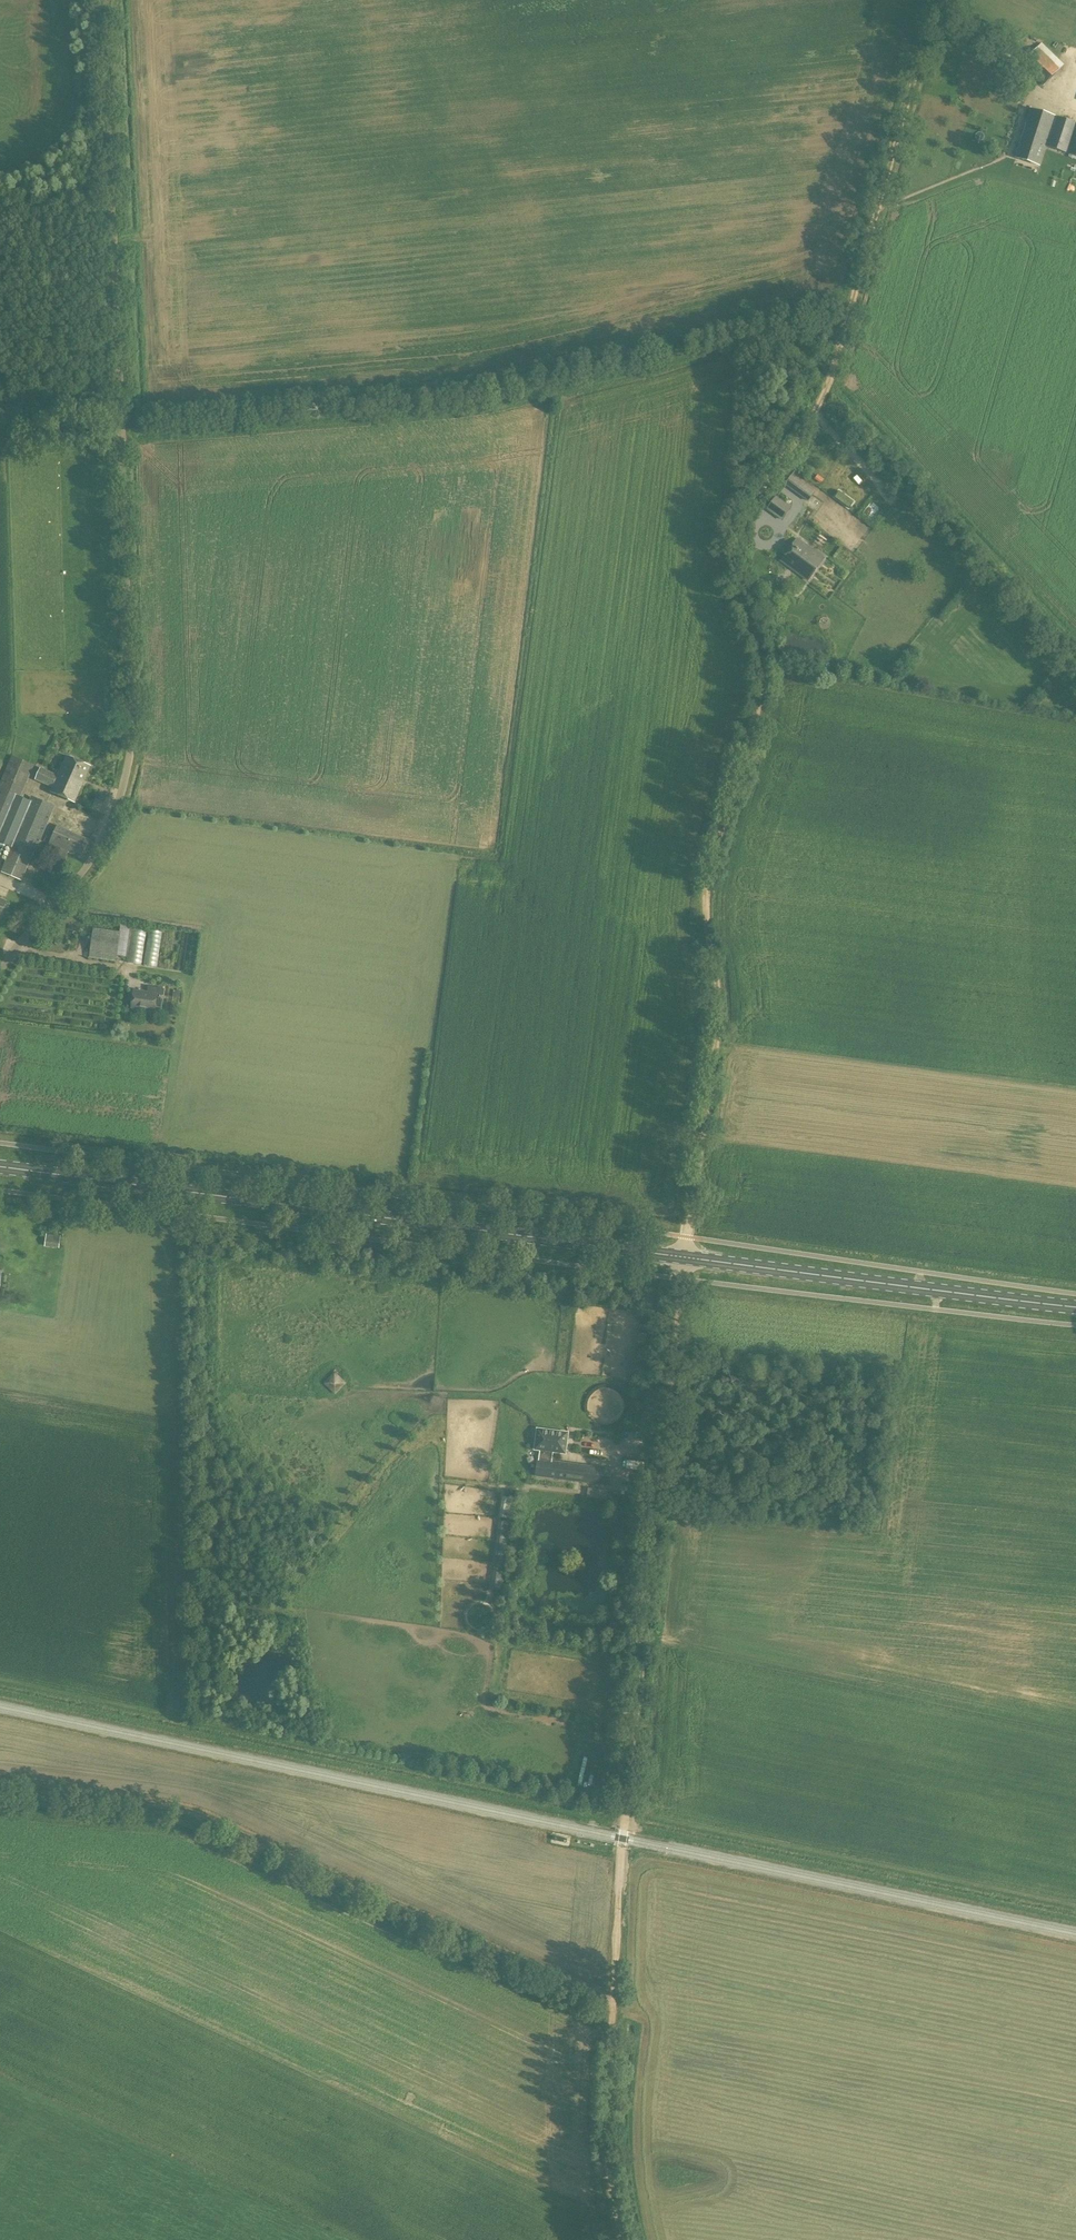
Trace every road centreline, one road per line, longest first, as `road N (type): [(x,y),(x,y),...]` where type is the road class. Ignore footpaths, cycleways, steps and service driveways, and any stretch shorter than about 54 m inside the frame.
road 1 (track): [(687,1237),(718,1021),(707,885),(763,676),(731,549),(740,521),(820,404),(928,25)]
road 2 (primary): [(1075,1308),(0,1167)]
road 3 (unclassified): [(0,987),(28,932),(93,862),(121,812),(134,760),(103,0)]
road 4 (track): [(121,431),(486,399),(770,332),(803,345),(832,373)]
road 5 (track): [(681,1279),(622,1839),(613,2002)]
road 6 (track): [(613,2002),(190,1810),(0,1786)]
road 7 (track): [(613,2002),(605,2134),(621,2239)]
road 8 (track): [(0,432),(121,421)]

